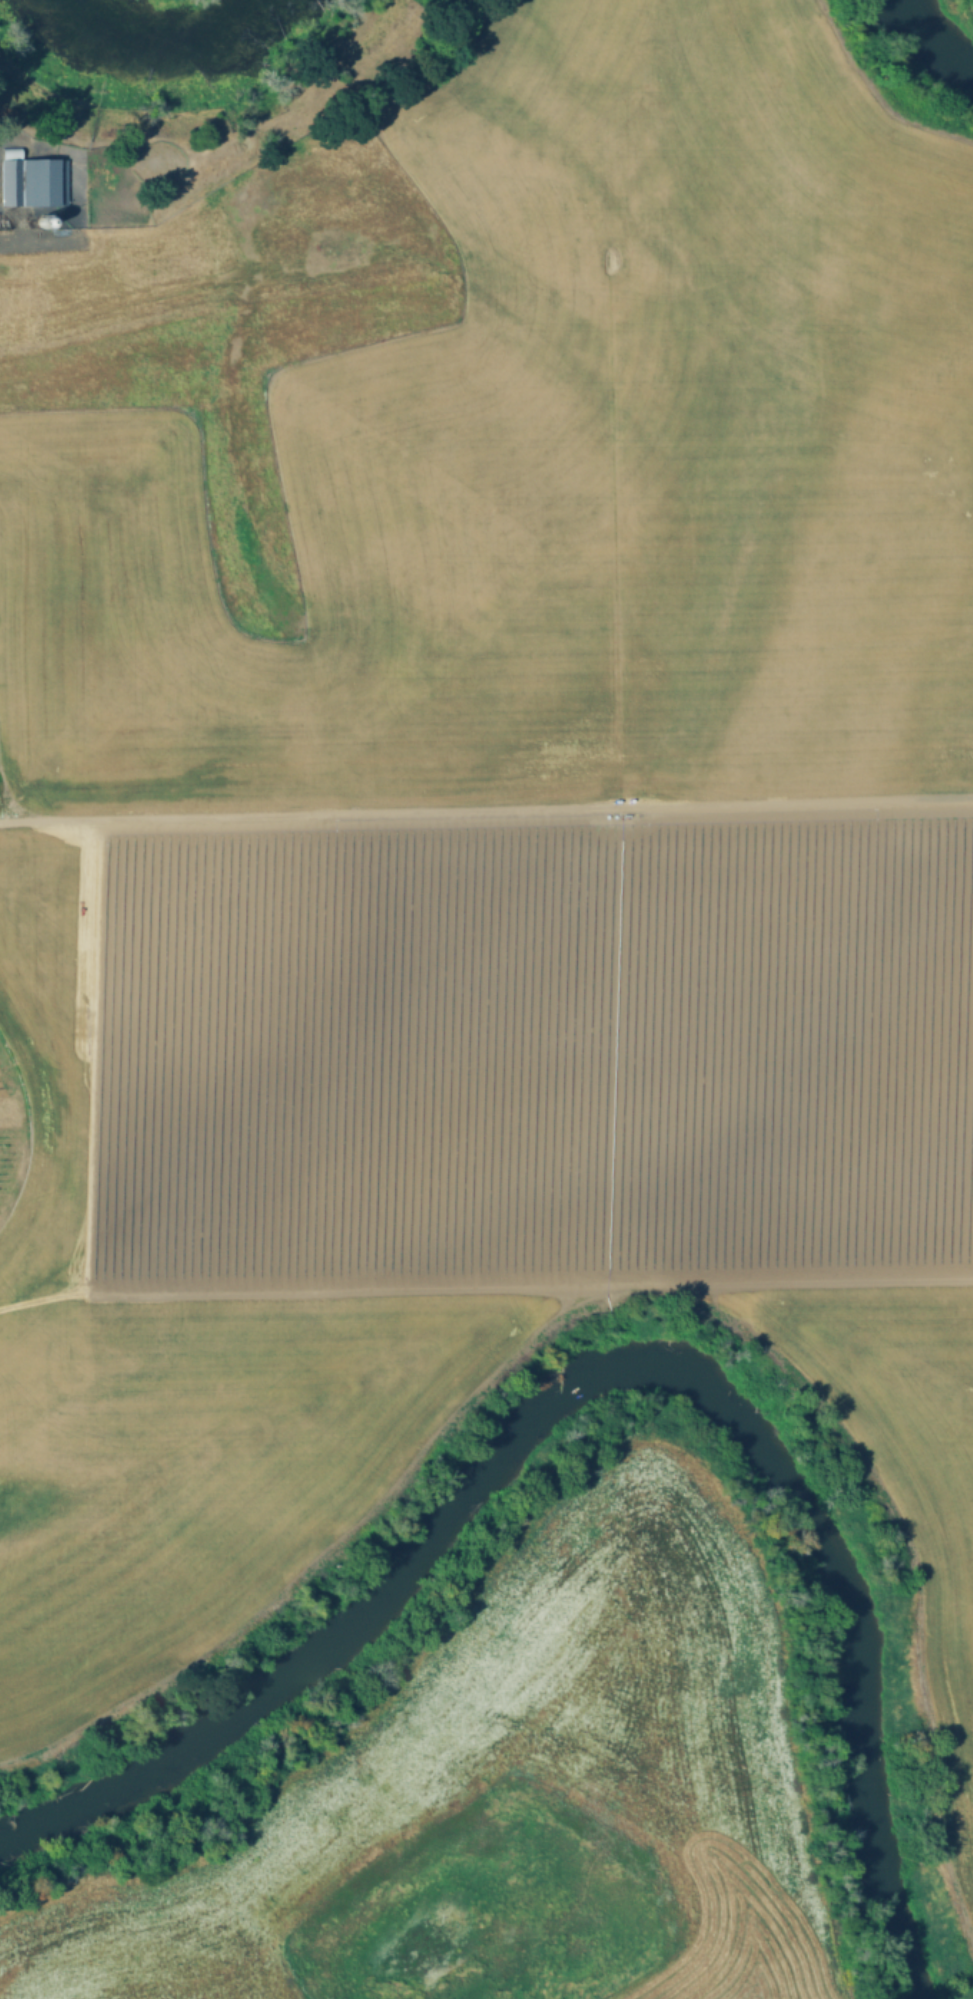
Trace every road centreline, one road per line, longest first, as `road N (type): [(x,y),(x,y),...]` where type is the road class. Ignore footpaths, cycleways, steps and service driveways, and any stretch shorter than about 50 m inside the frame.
road 1 (track): [(0,819),(972,806)]

